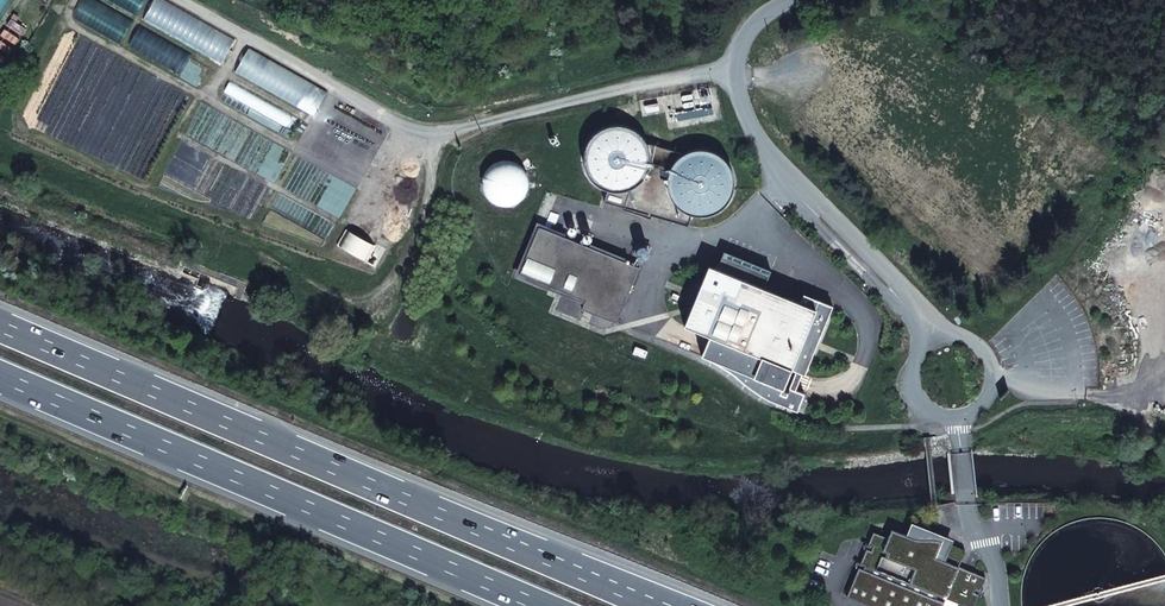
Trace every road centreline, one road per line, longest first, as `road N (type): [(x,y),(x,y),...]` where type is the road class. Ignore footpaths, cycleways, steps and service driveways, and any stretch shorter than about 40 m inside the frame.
road 1 (motorway): [(655,605),(0,326)]
road 2 (motorway): [(0,376),(542,605)]

